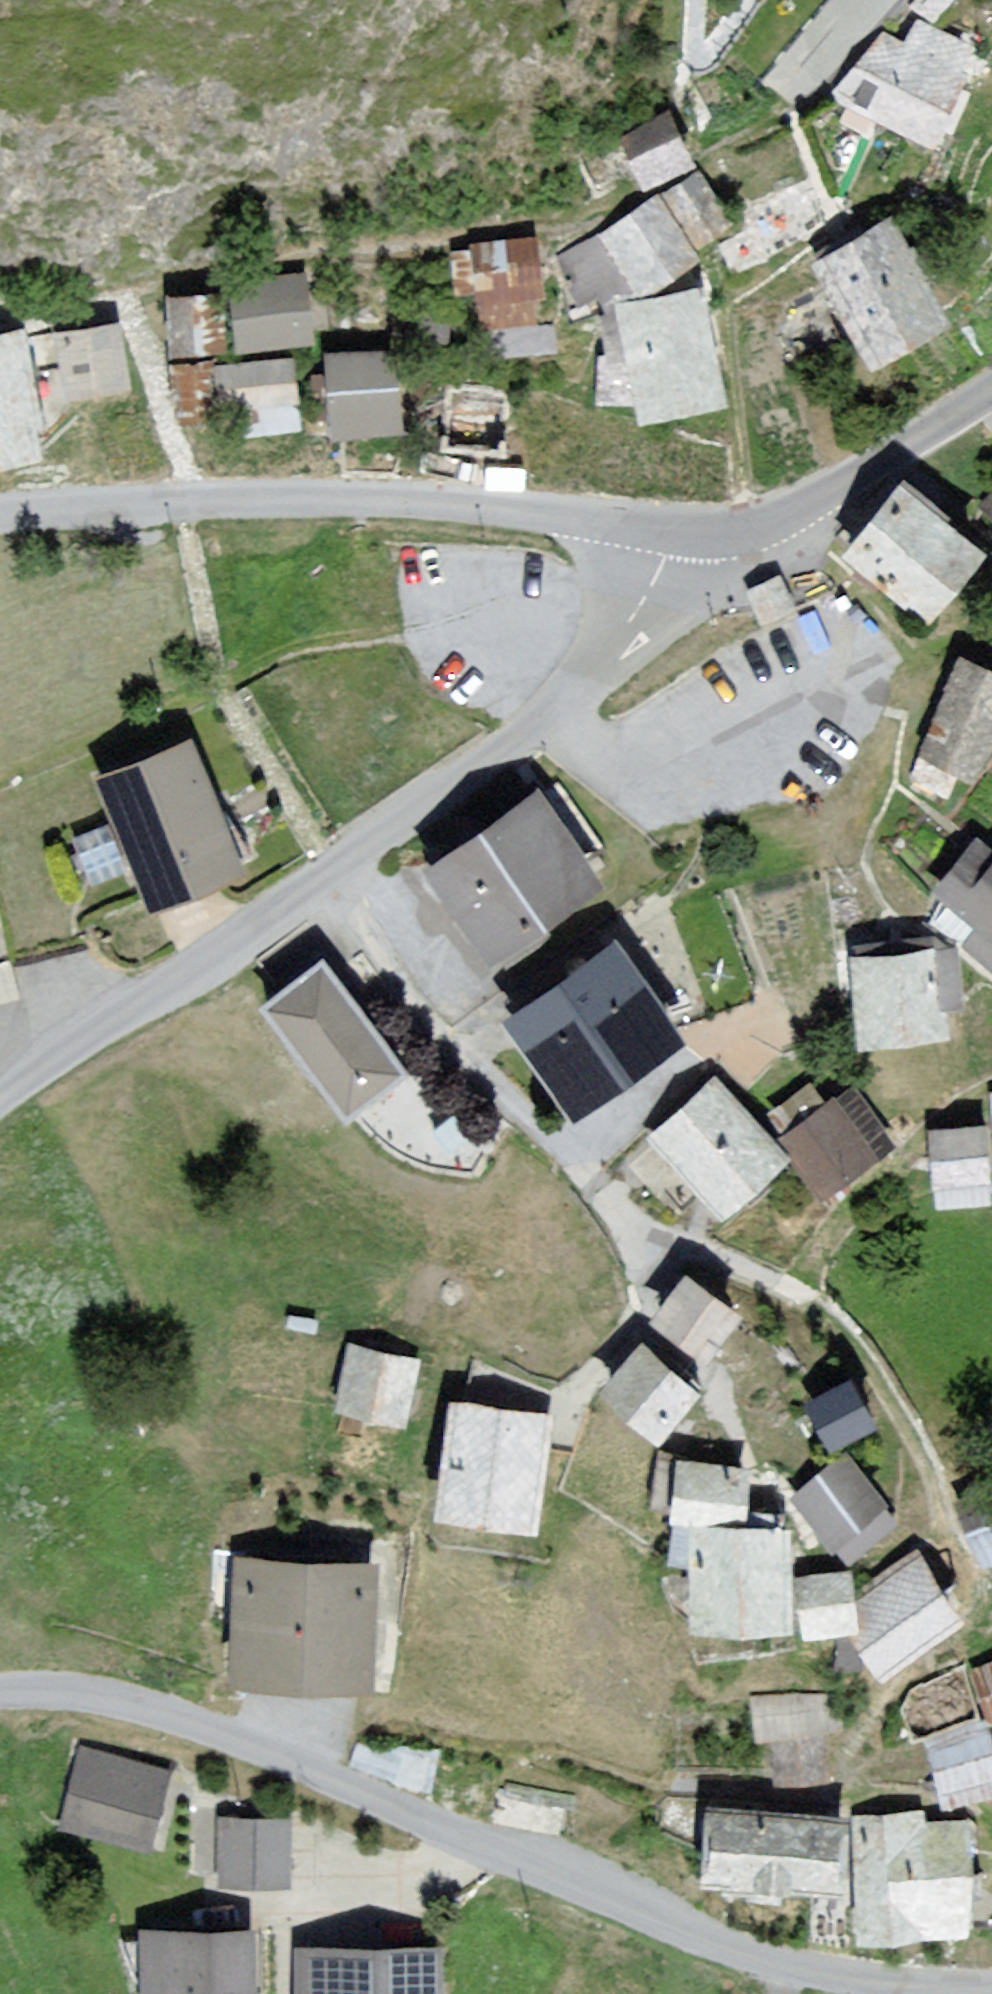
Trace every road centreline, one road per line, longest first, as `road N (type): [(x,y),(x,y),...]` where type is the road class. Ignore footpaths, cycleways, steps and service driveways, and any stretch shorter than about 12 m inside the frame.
road 1 (residential): [(989,1993),(796,1970),(530,1868),(175,1715),(73,1690),(0,1692)]
road 2 (residential): [(333,884),(462,1065),(636,1227),(796,1293),(855,1341),(920,1443),(965,1569)]
road 3 (tertiary): [(675,534),(380,500),(193,502),(0,517)]
road 4 (residential): [(333,884),(551,712),(637,617),(675,534)]
road 5 (residential): [(0,1112),(333,884)]
road 6 (tertiary): [(991,391),(836,490),(733,535),(675,534)]
road 7 (residential): [(893,0),(809,89)]

